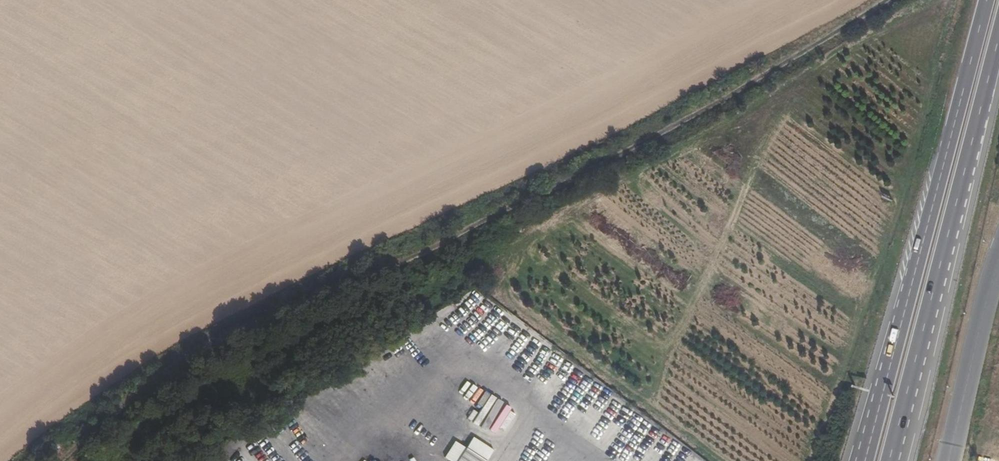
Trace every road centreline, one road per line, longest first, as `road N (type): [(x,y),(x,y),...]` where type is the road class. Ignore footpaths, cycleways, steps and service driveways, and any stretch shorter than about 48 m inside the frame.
road 1 (track): [(58,460),(163,378),(710,108),(887,0)]
road 2 (primary): [(989,0),(865,460)]
road 3 (primary): [(890,460),(998,42)]
road 4 (track): [(925,0),(800,70),(720,240)]

